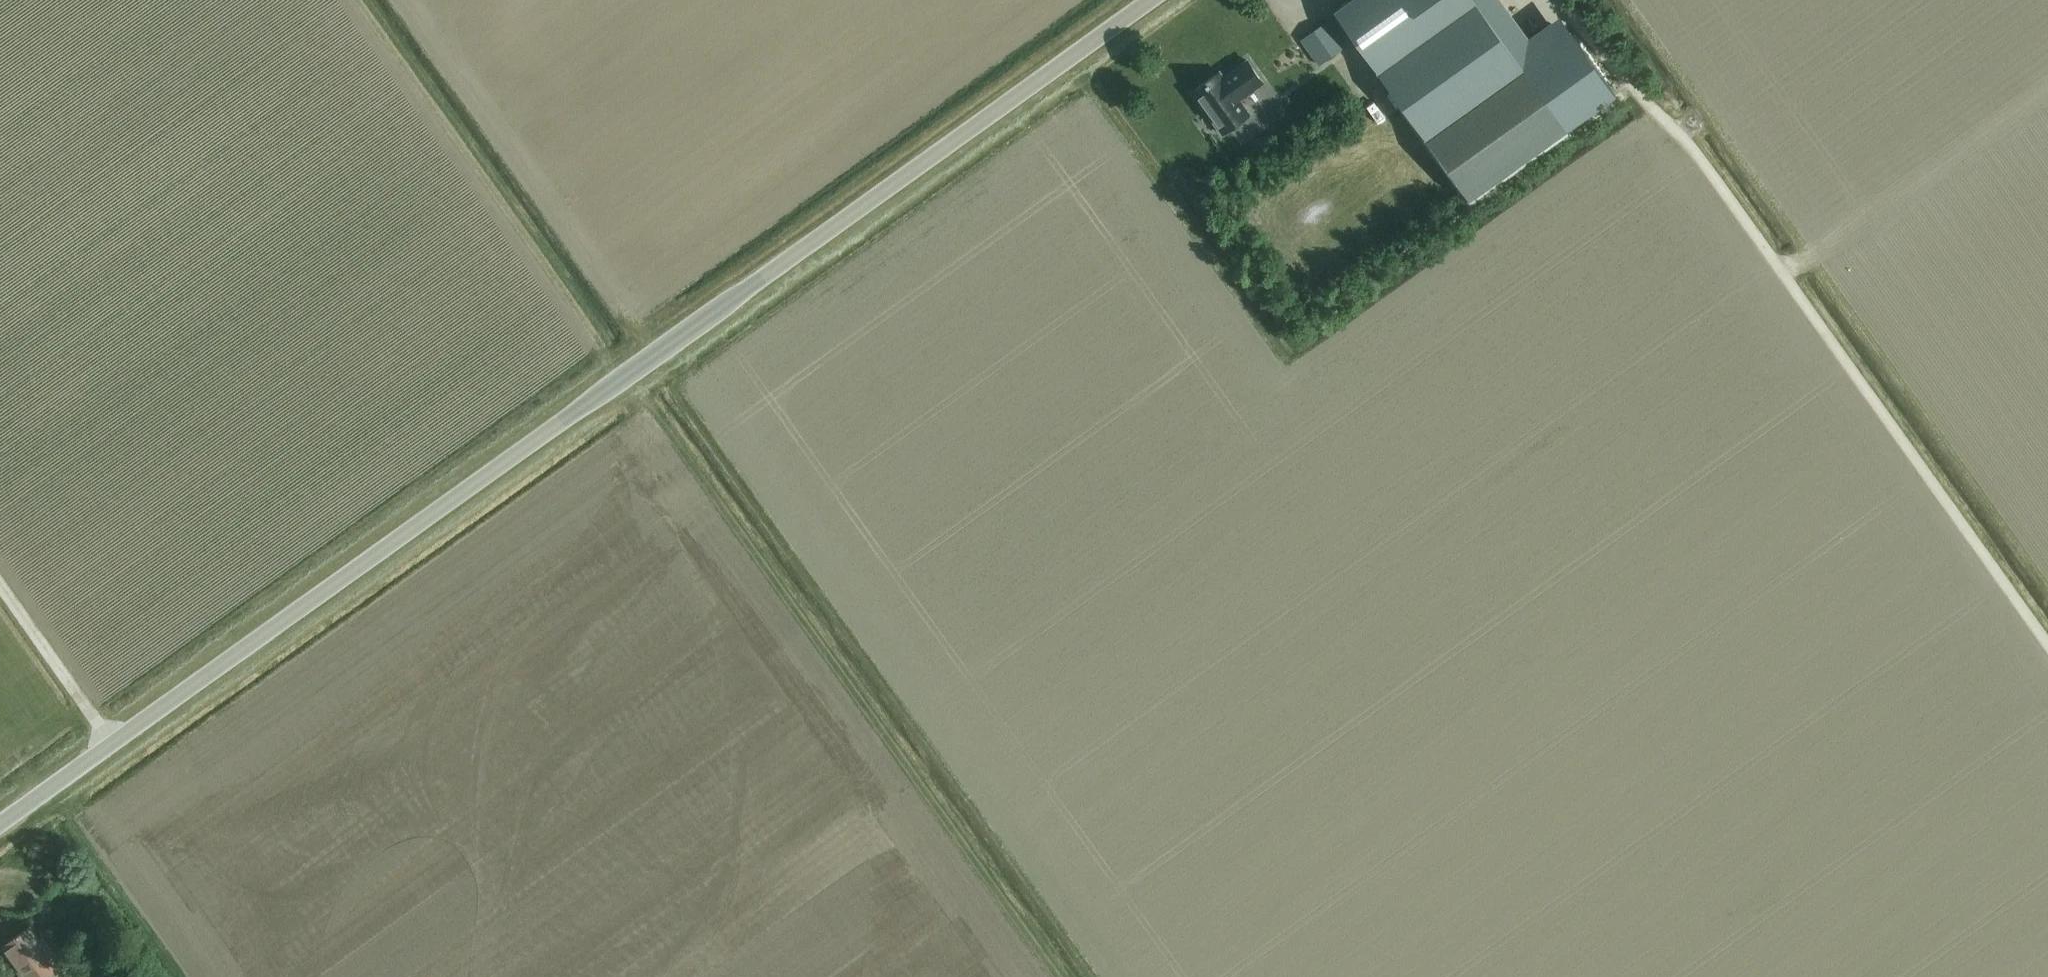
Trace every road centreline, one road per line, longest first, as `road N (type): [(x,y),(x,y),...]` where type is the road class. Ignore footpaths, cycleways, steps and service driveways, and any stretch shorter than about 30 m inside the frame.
road 1 (unclassified): [(0,824),(1148,0)]

